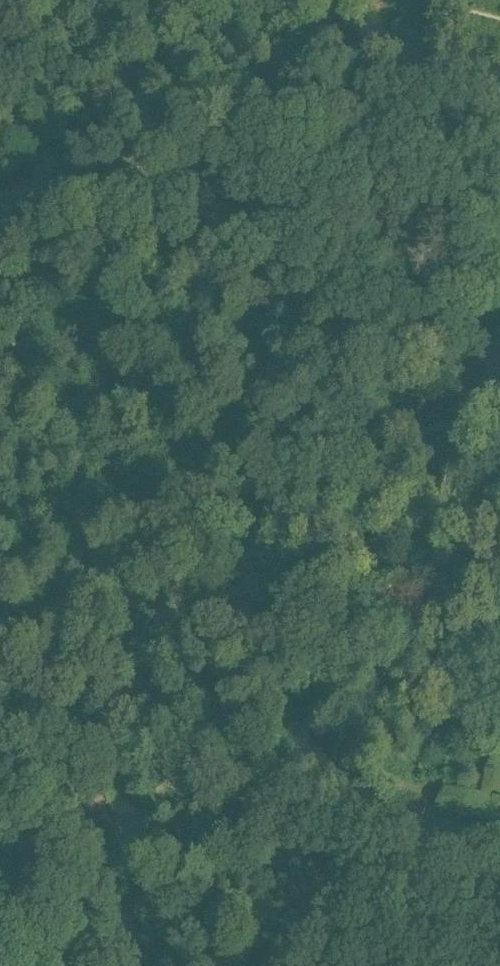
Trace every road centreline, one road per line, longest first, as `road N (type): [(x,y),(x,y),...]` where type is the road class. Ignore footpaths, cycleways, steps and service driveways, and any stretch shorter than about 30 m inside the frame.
road 1 (track): [(252,0),(267,167),(262,262),(171,616),(160,727),(163,798),(175,829),(251,965)]
road 2 (track): [(499,918),(357,885),(216,829)]
road 3 (track): [(166,0),(0,142)]

